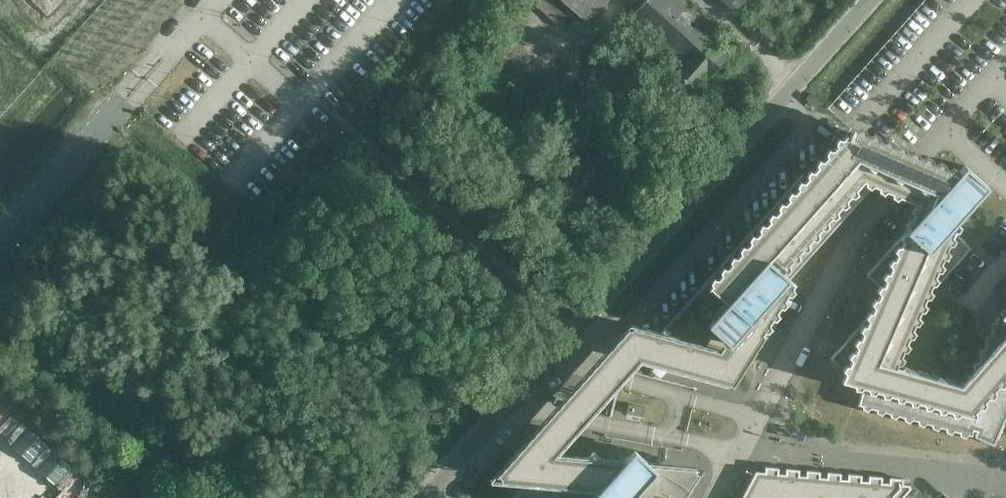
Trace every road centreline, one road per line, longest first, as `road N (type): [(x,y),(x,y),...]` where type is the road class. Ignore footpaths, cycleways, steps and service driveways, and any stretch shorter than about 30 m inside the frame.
road 1 (unclassified): [(424,497),(870,0)]
road 2 (unclassified): [(0,235),(131,98)]

